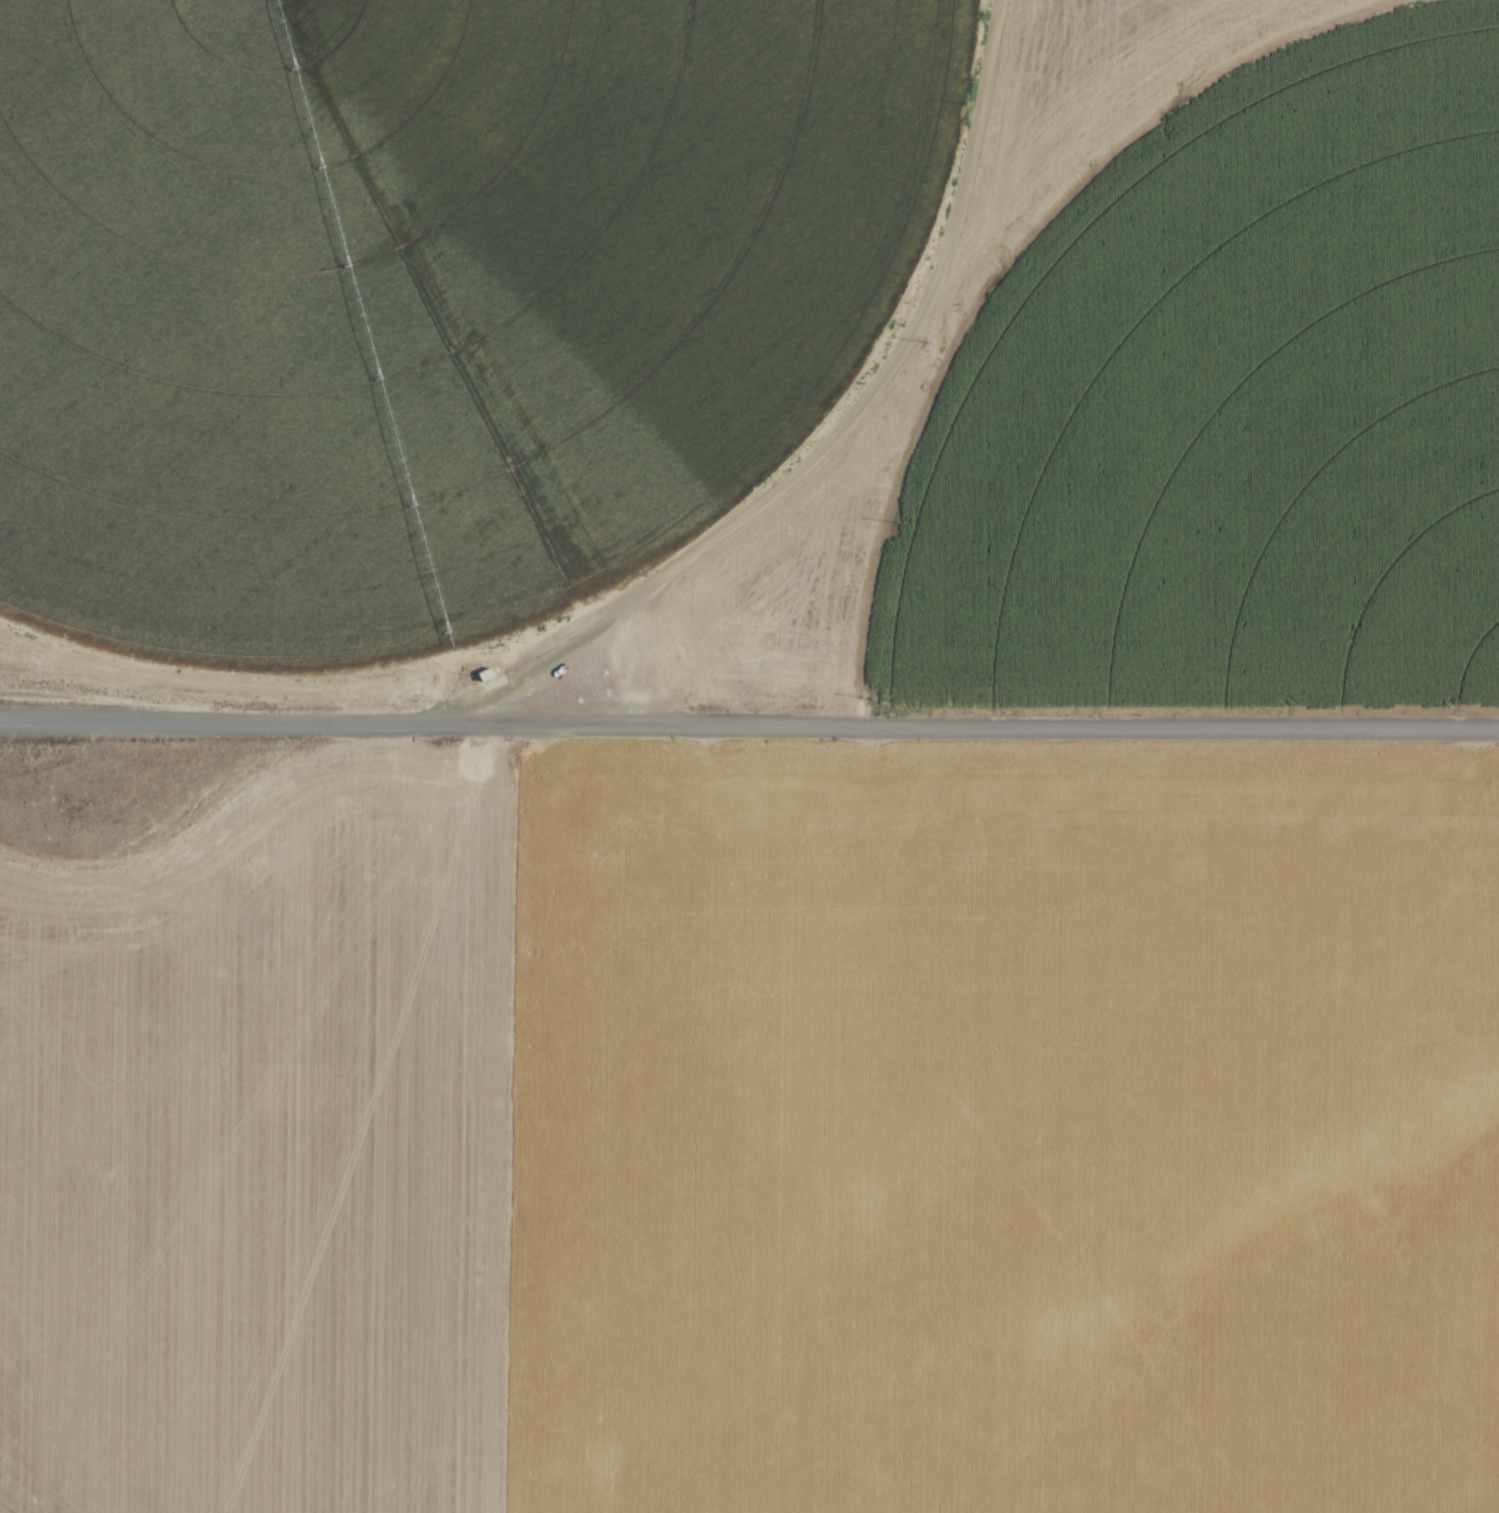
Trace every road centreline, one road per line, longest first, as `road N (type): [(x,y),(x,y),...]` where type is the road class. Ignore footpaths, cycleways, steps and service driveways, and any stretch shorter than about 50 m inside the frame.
road 1 (tertiary): [(0,734),(1498,733)]

